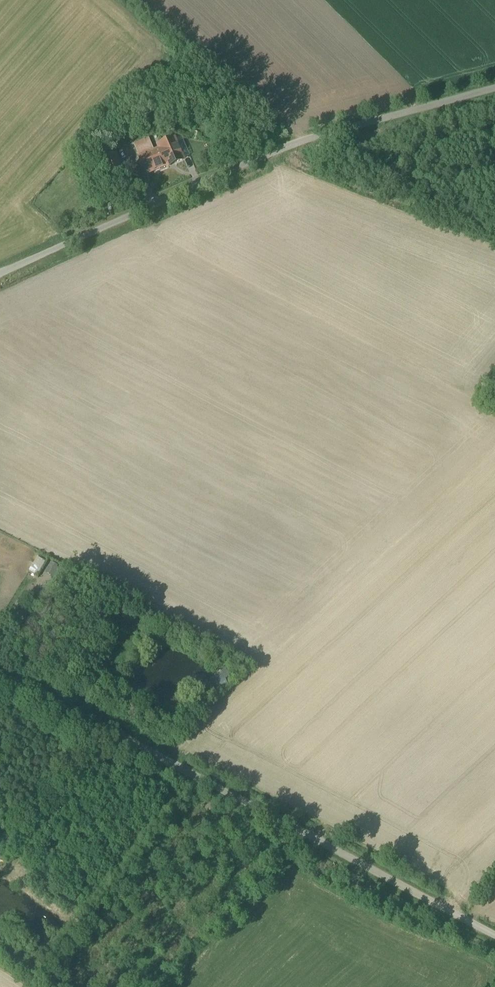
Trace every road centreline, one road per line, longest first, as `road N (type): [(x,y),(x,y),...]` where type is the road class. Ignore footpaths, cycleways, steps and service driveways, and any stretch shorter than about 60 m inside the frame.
road 1 (unclassified): [(494,936),(0,671)]
road 2 (unclassified): [(494,89),(267,155),(0,277)]

